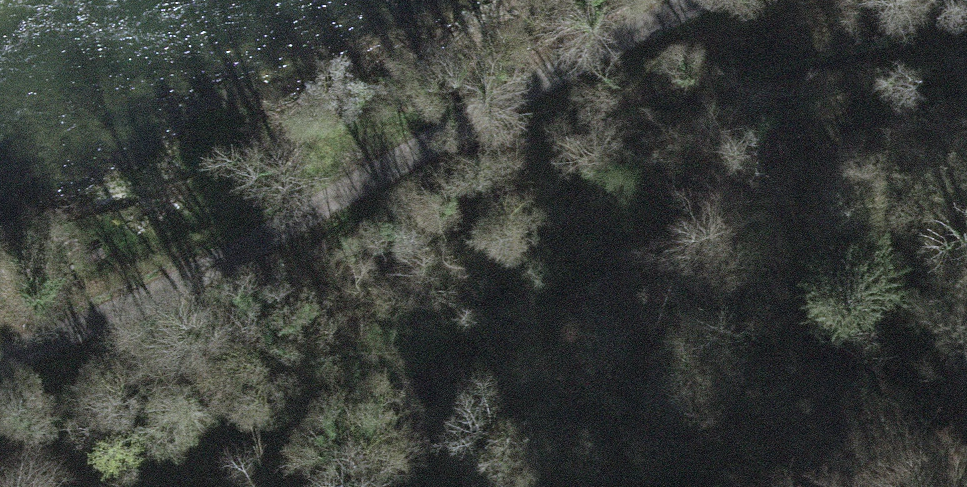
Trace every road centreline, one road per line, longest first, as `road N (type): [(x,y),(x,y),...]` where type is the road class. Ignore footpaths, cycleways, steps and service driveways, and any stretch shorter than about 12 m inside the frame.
road 1 (track): [(152,212),(966,22)]
road 2 (unclassified): [(0,353),(192,263),(672,0)]

